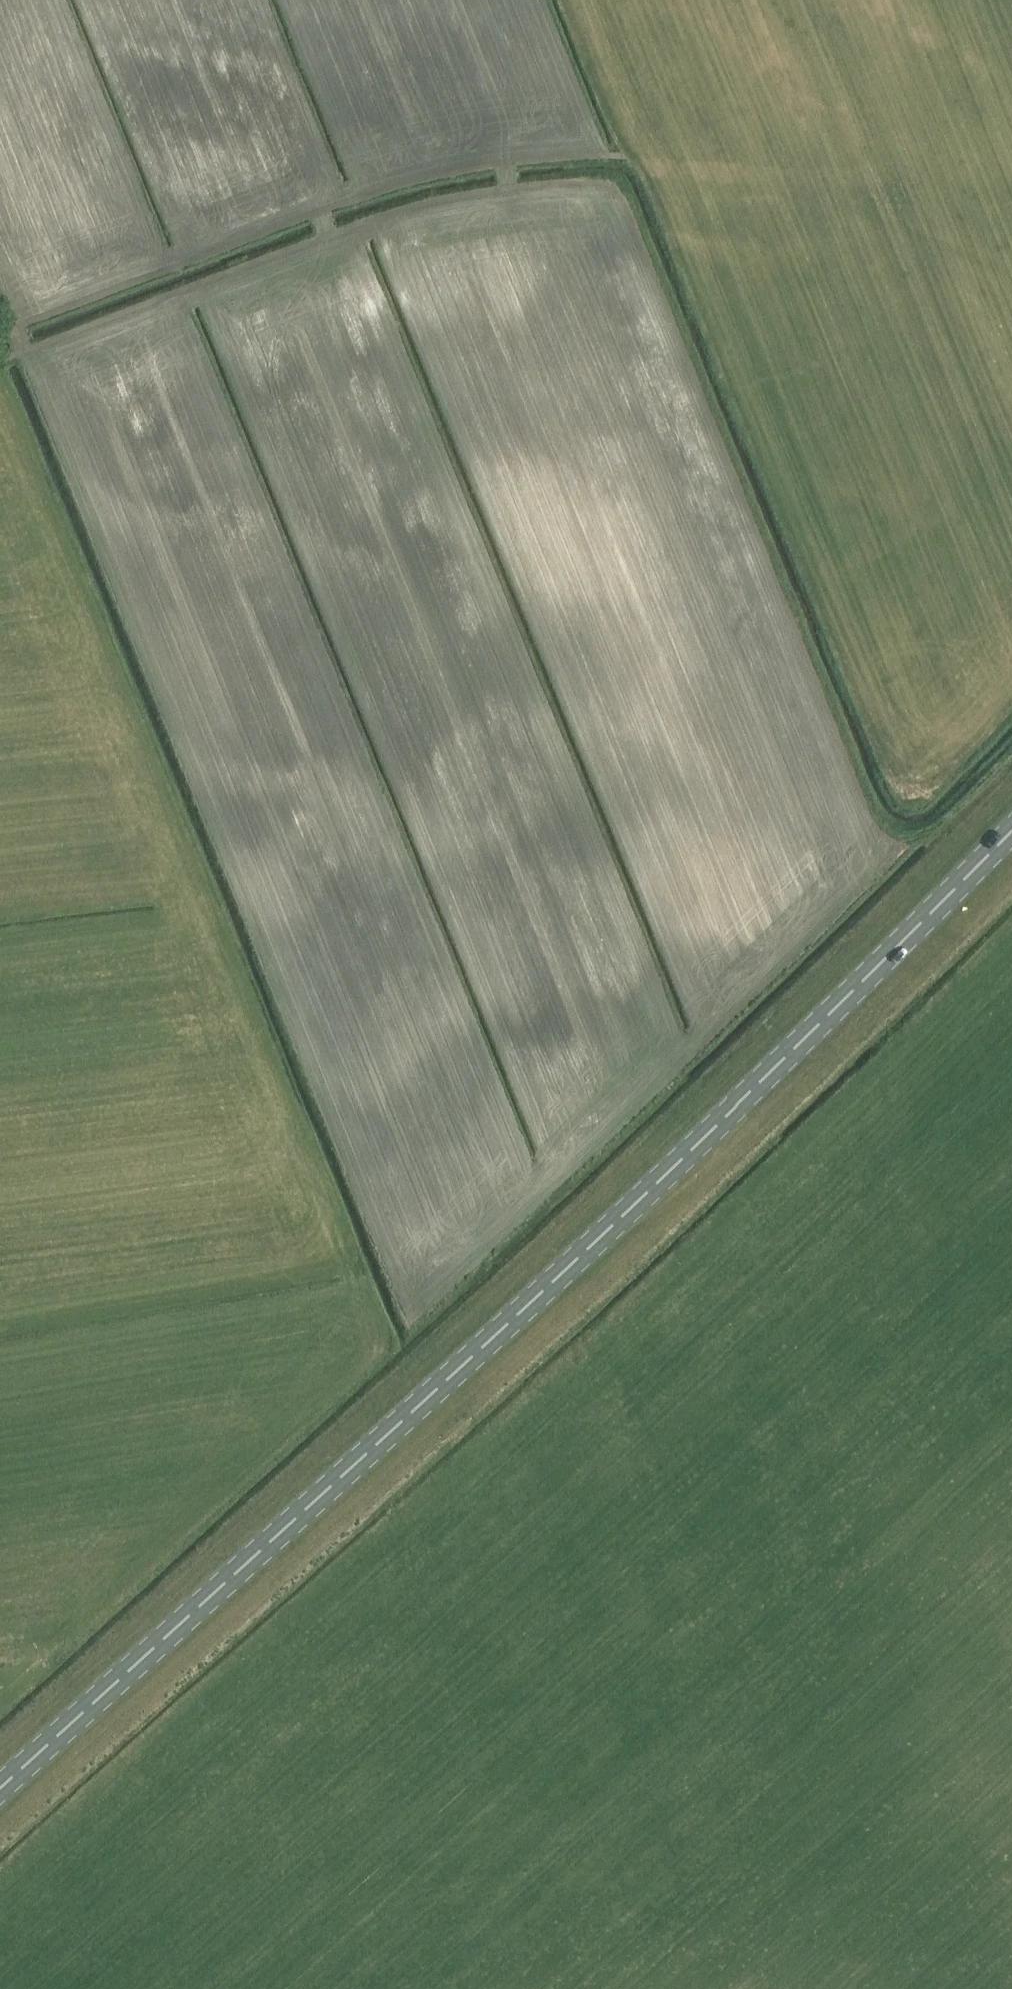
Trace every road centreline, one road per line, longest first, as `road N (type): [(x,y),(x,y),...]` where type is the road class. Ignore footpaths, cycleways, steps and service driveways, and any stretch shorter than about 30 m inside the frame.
road 1 (primary): [(0,1787),(570,1265),(1011,830)]

